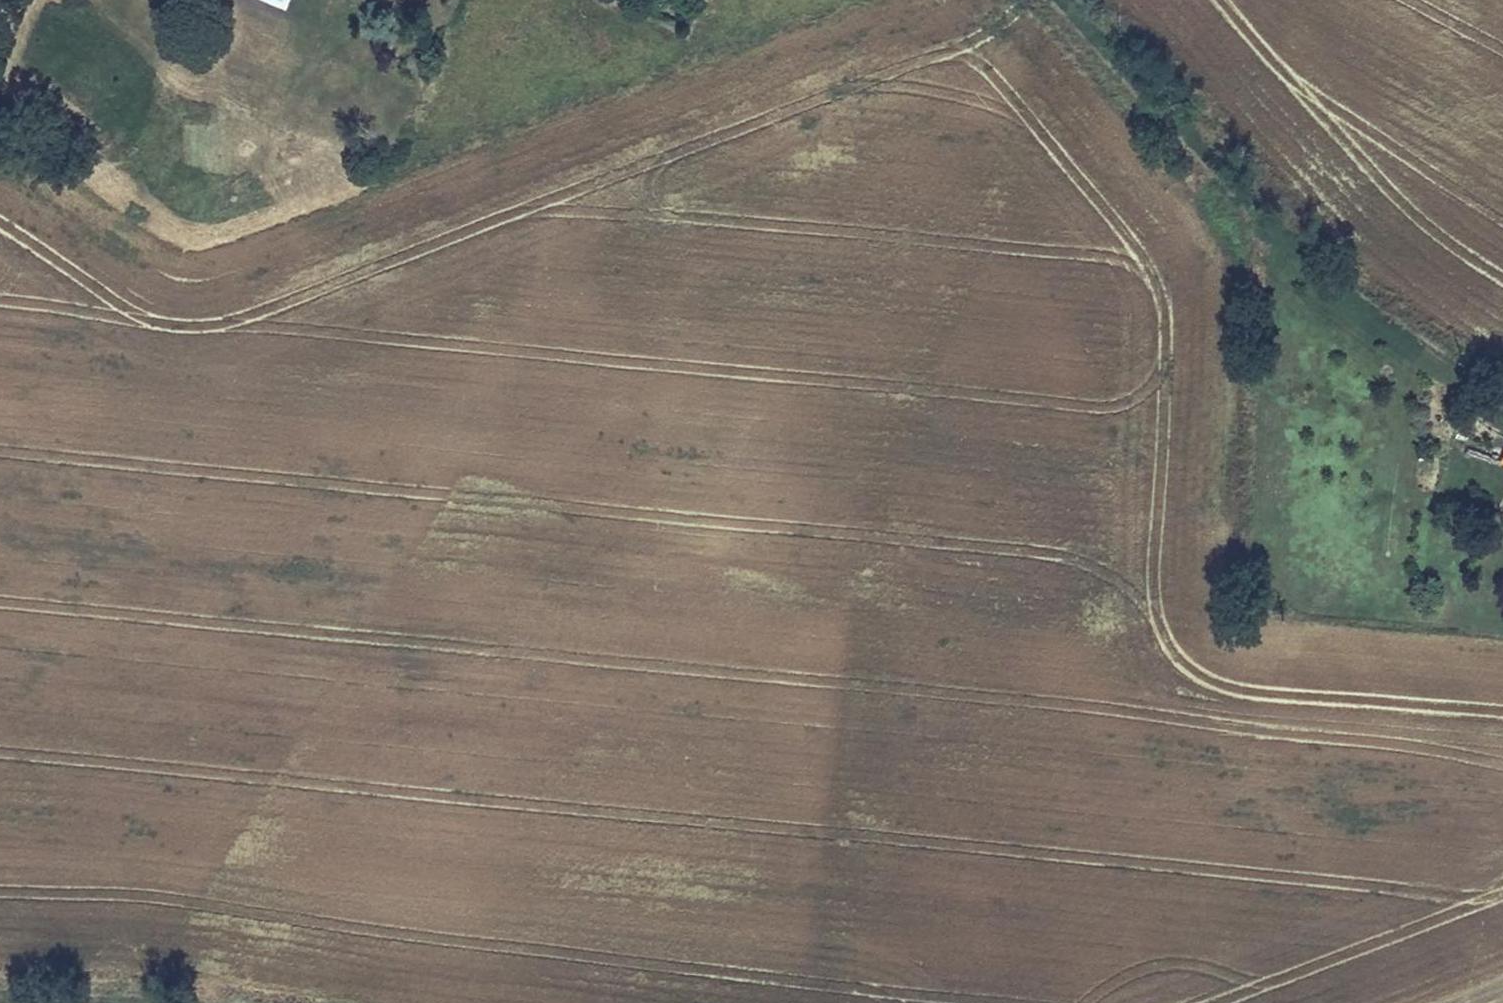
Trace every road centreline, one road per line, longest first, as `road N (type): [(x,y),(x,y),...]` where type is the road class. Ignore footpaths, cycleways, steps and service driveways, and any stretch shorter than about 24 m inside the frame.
road 1 (track): [(1502,627),(1267,611),(1244,591),(1249,256),(1237,218),(1051,0)]

